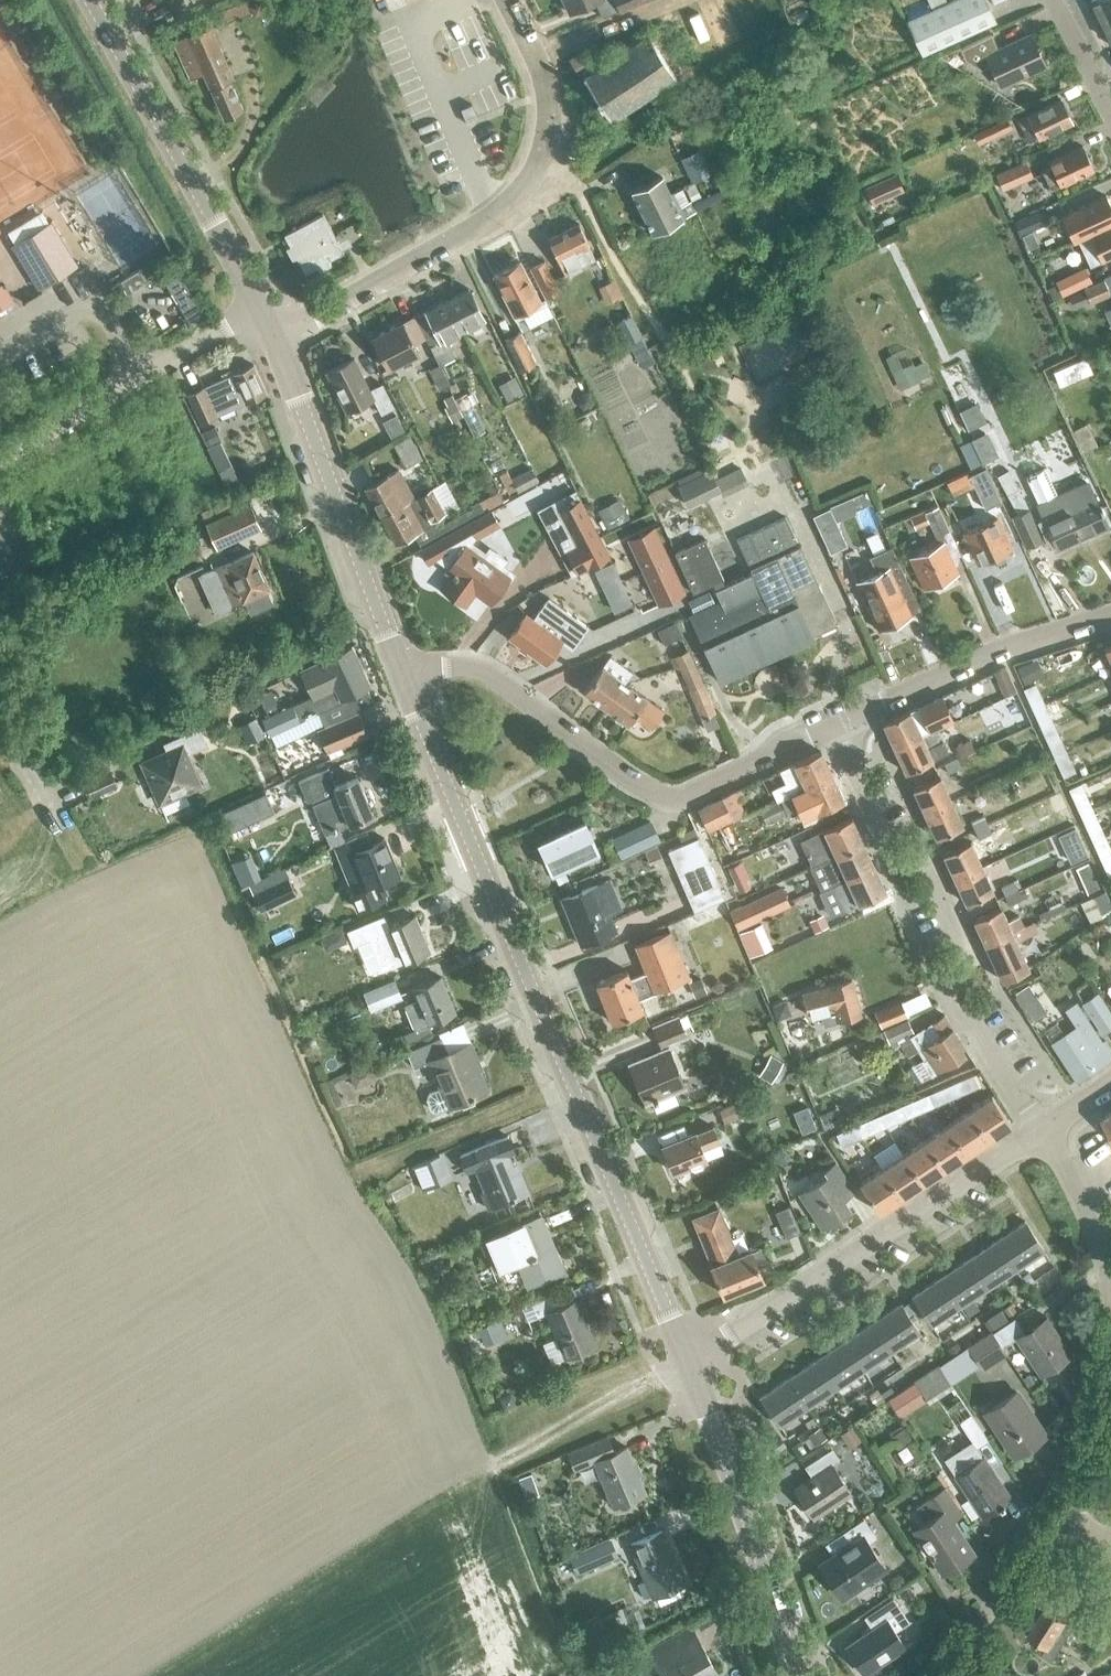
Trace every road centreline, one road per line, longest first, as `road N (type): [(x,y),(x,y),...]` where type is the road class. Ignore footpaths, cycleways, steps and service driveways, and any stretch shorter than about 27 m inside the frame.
road 1 (tertiary): [(690,1366),(402,675)]
road 2 (residential): [(506,0),(547,94),(546,130),(519,190),(490,216),(276,339)]
road 3 (residential): [(1042,1133),(946,989),(963,954),(904,829),(871,825),(825,731)]
road 4 (residential): [(402,675),(464,667),(508,686),(617,774),(670,799),(825,731)]
road 5 (residential): [(690,1366),(1042,1133)]
road 6 (tertiary): [(402,675),(276,339)]
road 7 (tertiary): [(261,309),(90,0)]
road 8 (tertiary): [(795,1675),(690,1366)]
road 9 (residential): [(825,731),(1006,641),(1110,614)]
road 10 (residential): [(0,455),(261,309)]
road 11 (residential): [(945,1675),(1057,1514)]
road 12 (residential): [(1110,1263),(1042,1133)]
road 13 (residential): [(1110,114),(1053,0)]

